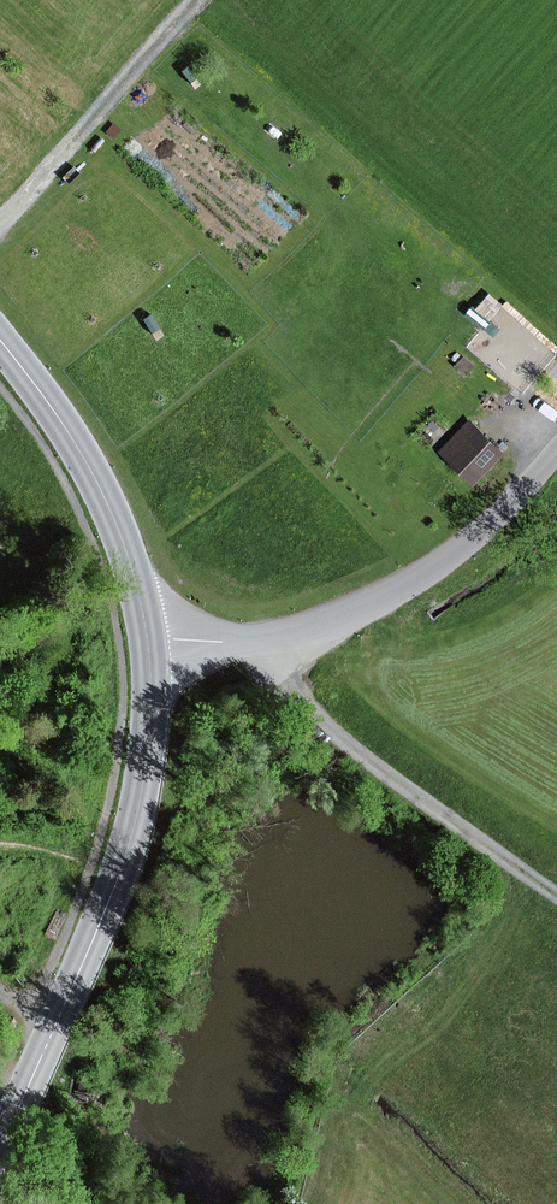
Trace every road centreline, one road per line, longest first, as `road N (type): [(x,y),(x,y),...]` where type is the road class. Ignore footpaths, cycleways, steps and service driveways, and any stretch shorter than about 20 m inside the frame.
road 1 (tertiary): [(153,647),(143,798),(127,863),(0,1172)]
road 2 (unclassified): [(153,647),(314,645),(478,541),(556,454)]
road 3 (tertiary): [(153,647),(142,589),(105,495),(47,396),(0,337)]
road 4 (track): [(0,220),(202,0)]

